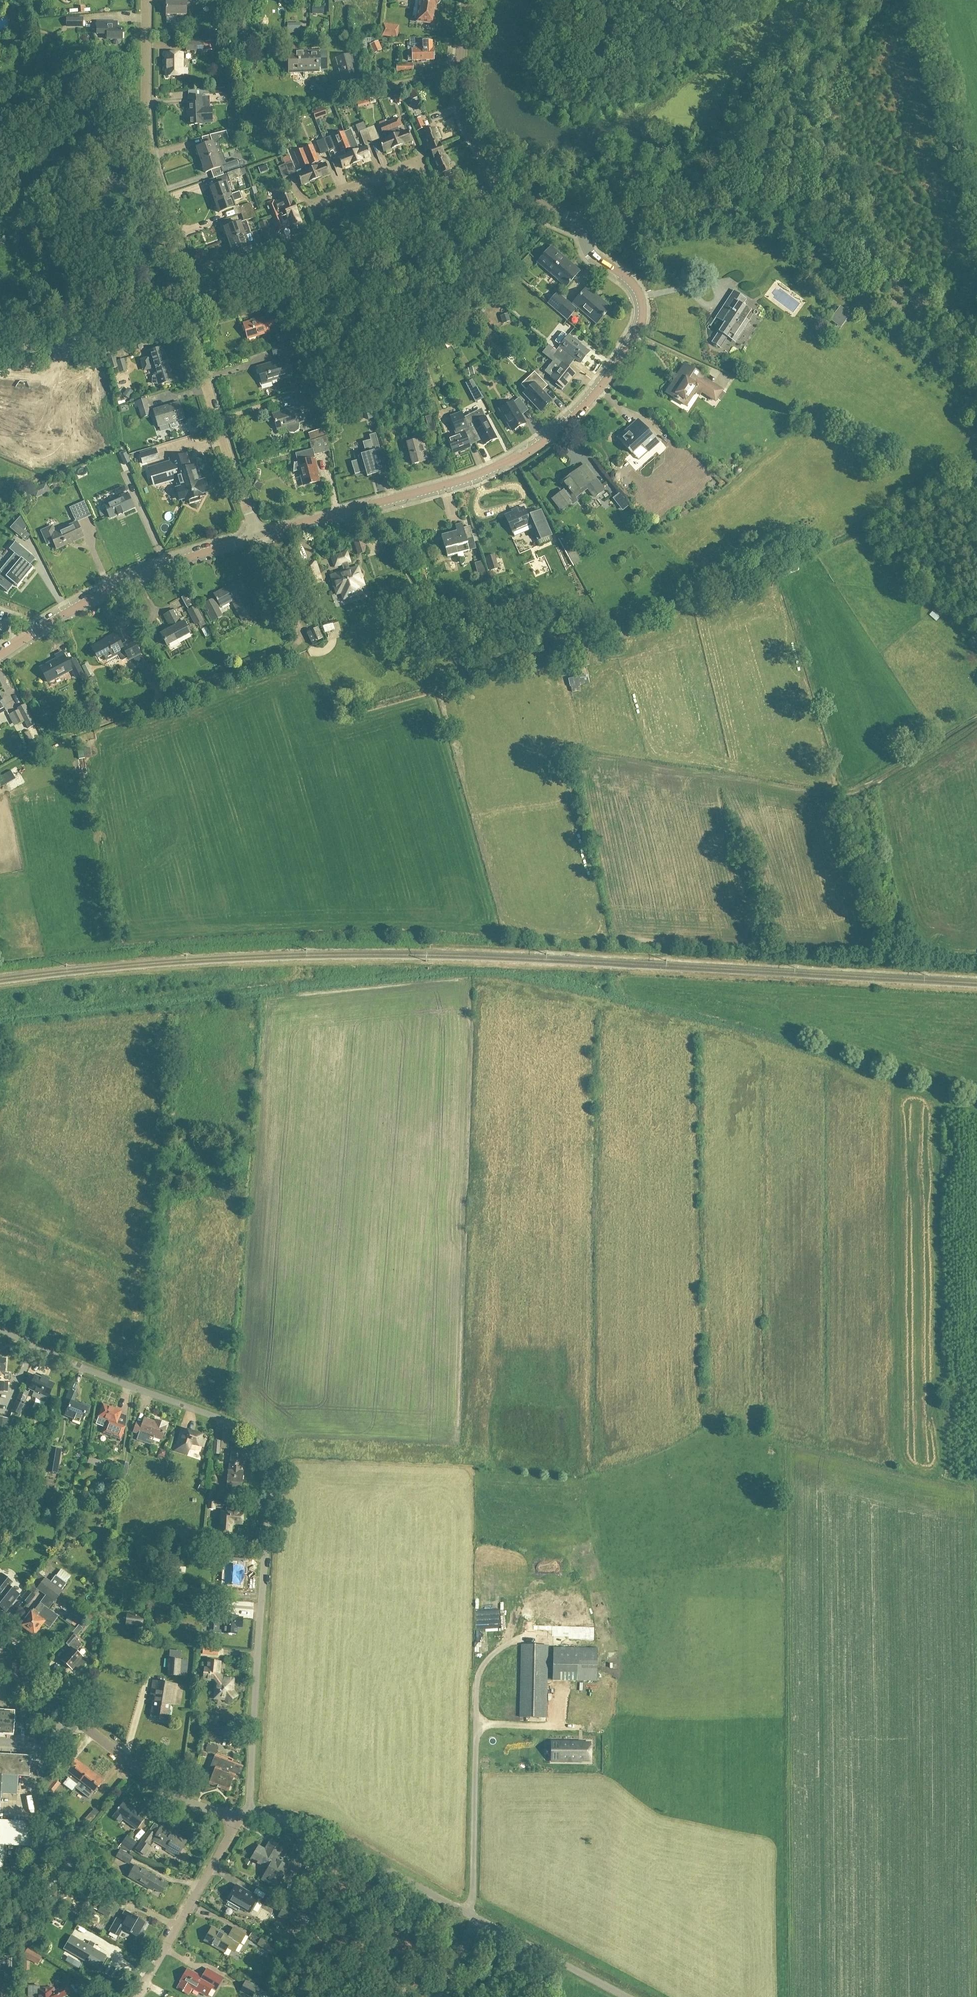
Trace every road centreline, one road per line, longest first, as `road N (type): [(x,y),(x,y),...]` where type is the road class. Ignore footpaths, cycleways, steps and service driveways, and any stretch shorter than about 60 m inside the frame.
road 1 (unclassified): [(245,1814),(269,1459),(235,1426),(0,1329)]
road 2 (tertiary): [(257,537),(465,478),(524,455),(575,414),(604,382),(642,314),(631,283),(589,247),(584,218)]
road 3 (track): [(262,535),(301,630),(298,645),(57,741),(0,772)]
road 4 (tertiary): [(976,342),(800,217),(755,198),(715,192),(584,218)]
road 5 (unclassified): [(624,1996),(335,1839),(297,1821),(245,1814)]
road 6 (residential): [(197,305),(150,153),(147,0)]
road 7 (unclassified): [(245,1814),(190,1803),(161,1786),(0,1657)]
road 8 (tertiary): [(0,653),(119,585),(257,537)]
road 9 (residential): [(257,537),(183,311)]
road 10 (residential): [(135,1996),(245,1814)]
road 11 (residential): [(442,209),(417,163),(324,197),(316,210),(332,253)]
road 12 (tertiary): [(503,179),(462,112),(467,0)]
road 13 (residential): [(0,346),(55,344),(183,311)]
road 14 (track): [(369,504),(452,649)]
road 15 (residential): [(197,305),(332,253)]

